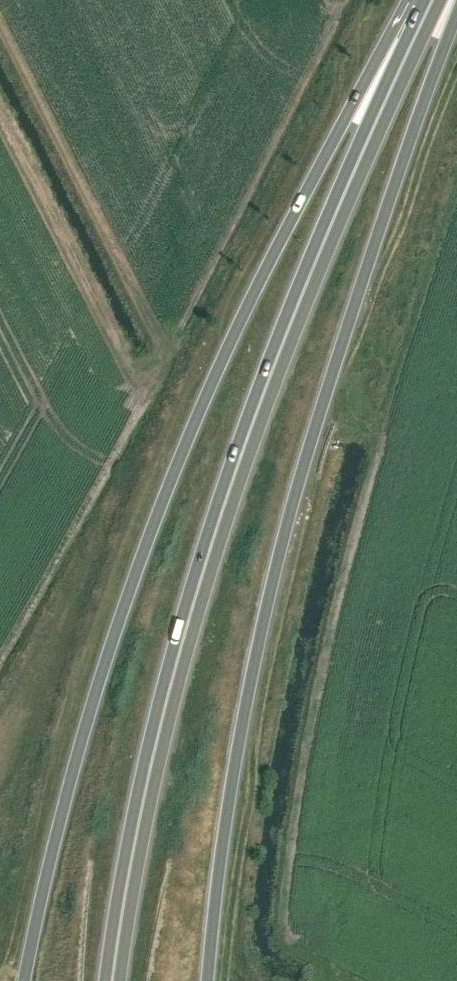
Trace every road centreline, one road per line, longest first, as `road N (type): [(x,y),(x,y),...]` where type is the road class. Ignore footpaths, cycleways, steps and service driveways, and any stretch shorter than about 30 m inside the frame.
road 1 (trunk): [(426,14),(392,34),(341,128),(228,348),(172,480),(75,766),(24,980)]
road 2 (trunk): [(113,980),(177,657),(234,478),(303,293),(426,14)]
road 3 (trunk): [(208,980),(236,763),(278,561),(370,258),(456,15)]

